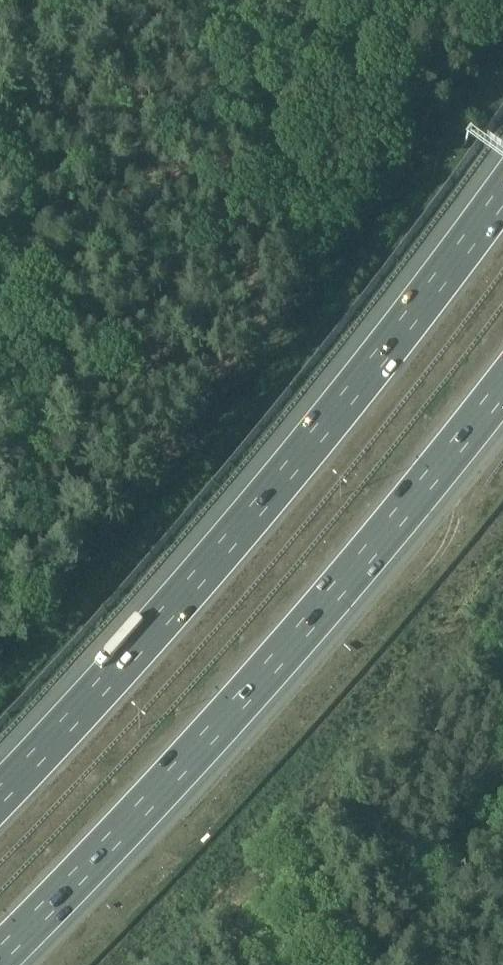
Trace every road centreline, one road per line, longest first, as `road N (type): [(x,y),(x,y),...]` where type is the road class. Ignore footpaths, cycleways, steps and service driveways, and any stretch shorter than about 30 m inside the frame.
road 1 (motorway): [(502,190),(163,621),(0,797)]
road 2 (motorway): [(0,955),(243,698),(411,504),(502,384)]
road 3 (track): [(361,964),(502,792)]

